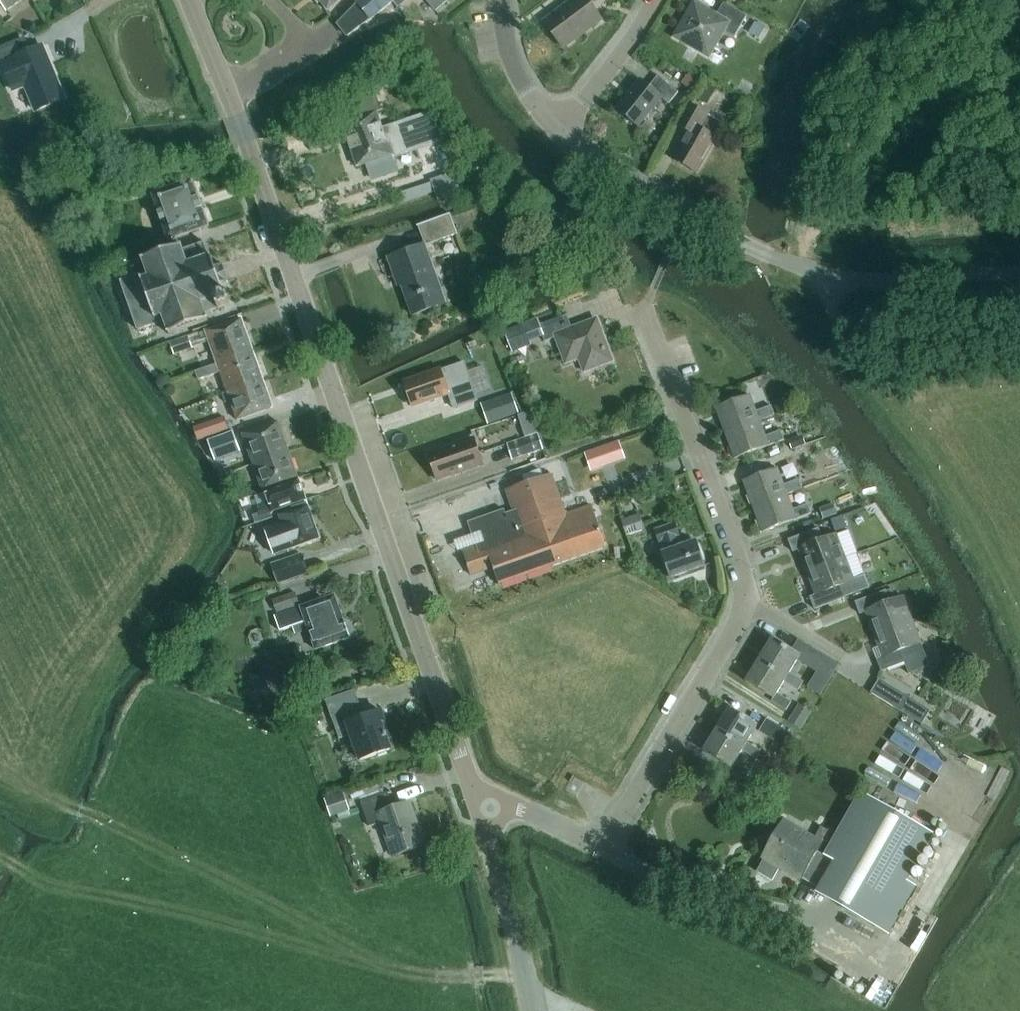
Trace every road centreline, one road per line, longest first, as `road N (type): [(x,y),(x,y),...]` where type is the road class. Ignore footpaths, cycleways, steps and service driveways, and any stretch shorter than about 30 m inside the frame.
road 1 (tertiary): [(480,807),(224,86)]
road 2 (residential): [(746,602),(744,571),(646,309)]
road 3 (residential): [(606,847),(746,602)]
road 4 (unclassified): [(748,245),(850,278),(1019,271)]
road 5 (unclassified): [(748,245),(638,187),(558,131)]
road 6 (tertiary): [(532,1010),(480,807)]
road 7 (residential): [(558,131),(654,0)]
road 8 (unclassified): [(558,131),(517,72),(500,0)]
road 9 (residential): [(480,807),(508,803),(606,847)]

